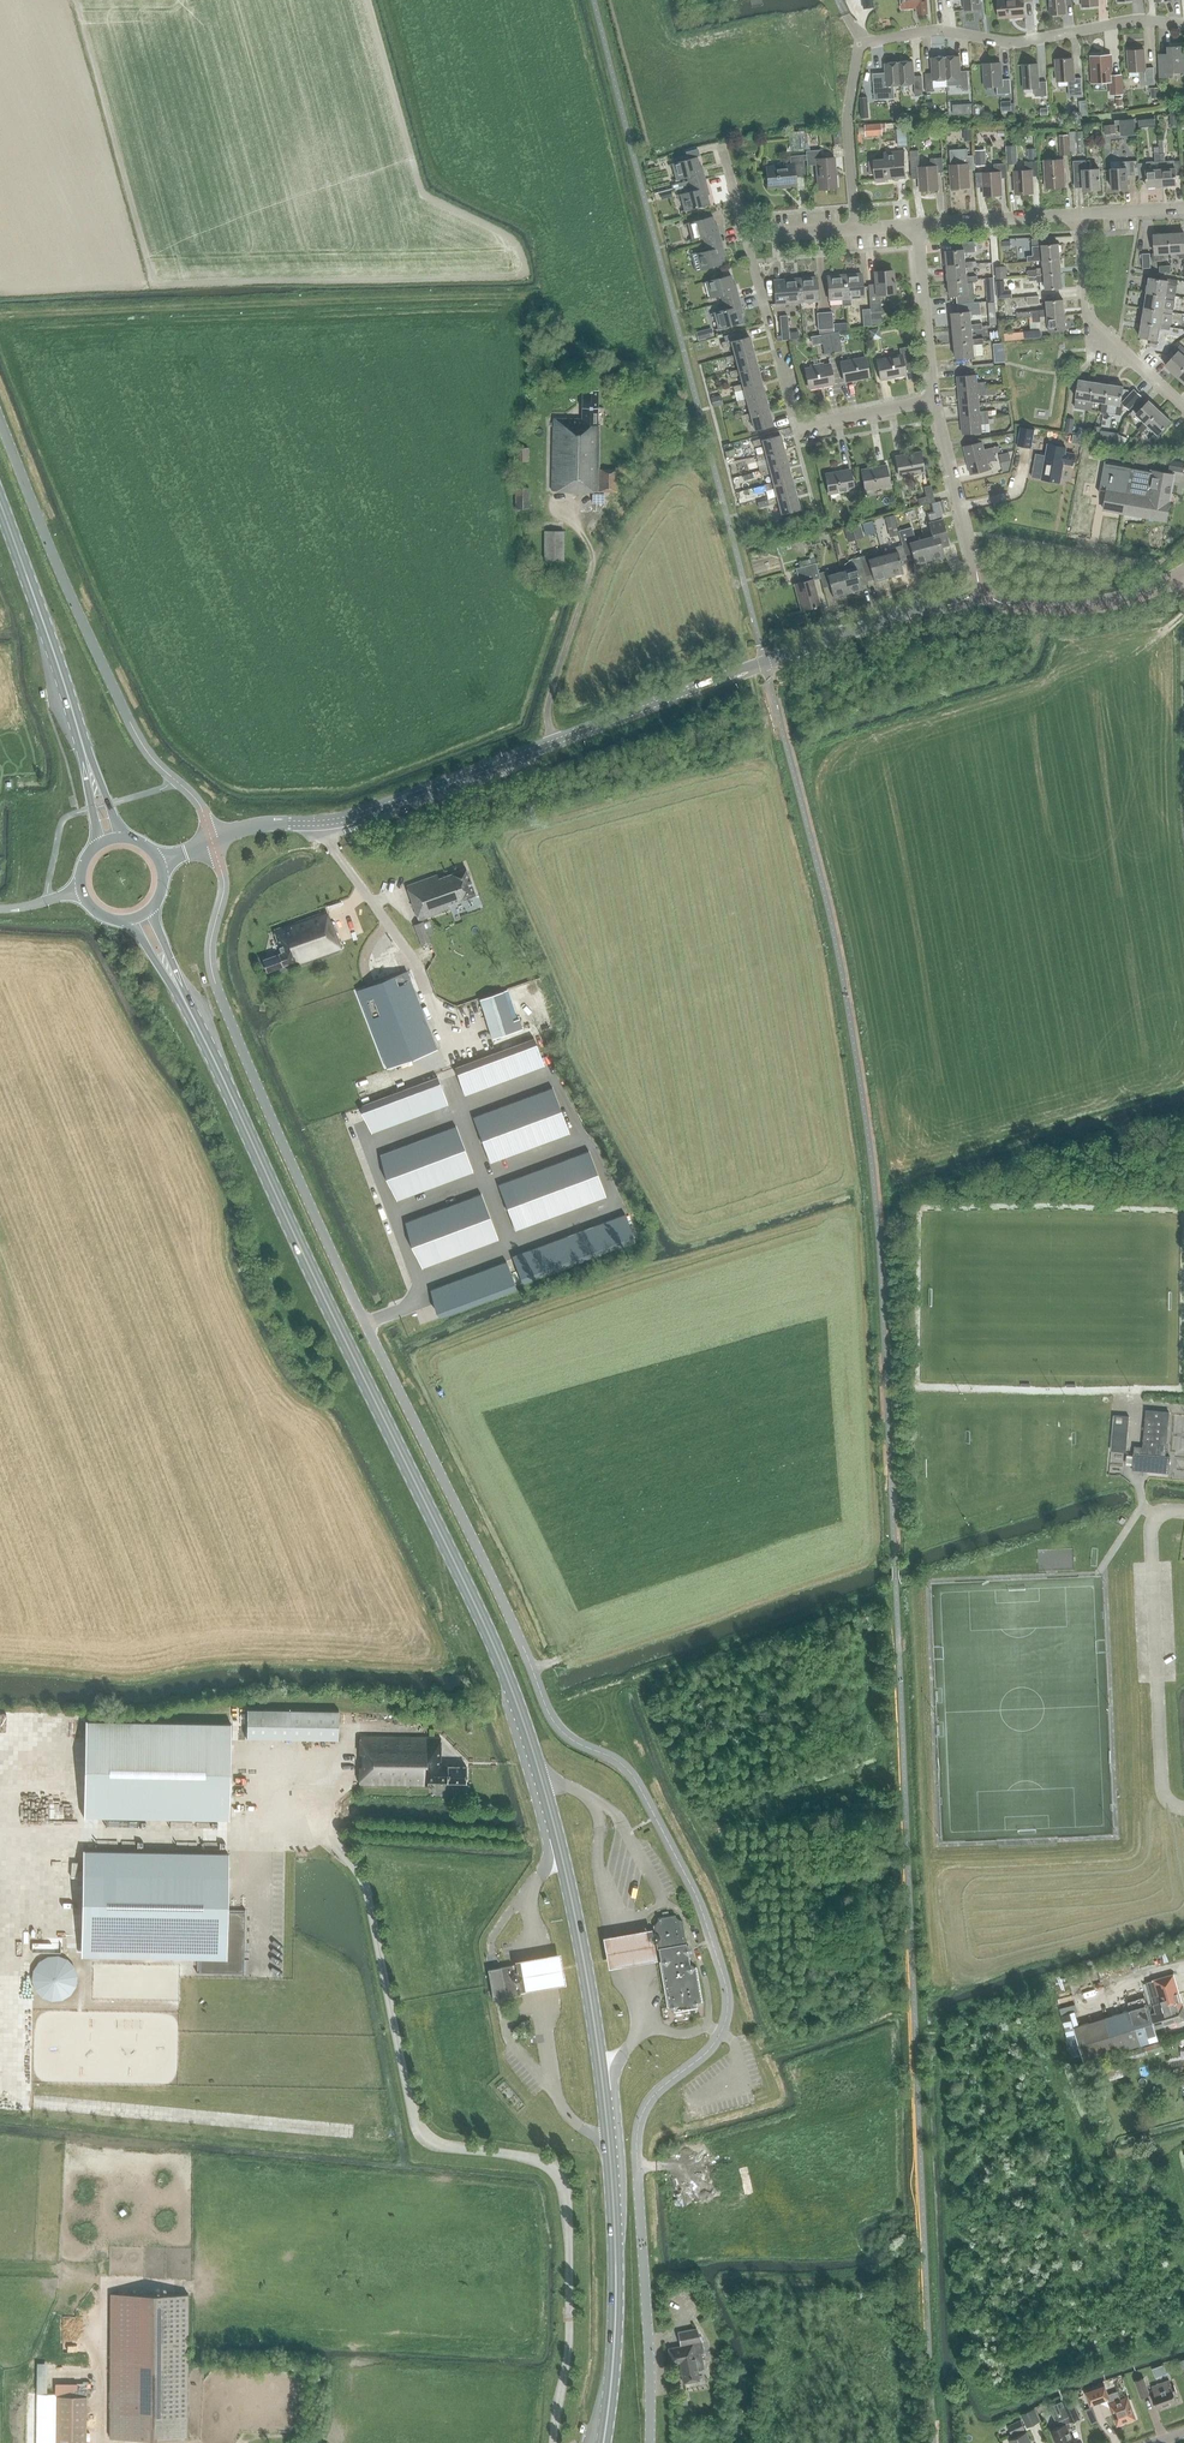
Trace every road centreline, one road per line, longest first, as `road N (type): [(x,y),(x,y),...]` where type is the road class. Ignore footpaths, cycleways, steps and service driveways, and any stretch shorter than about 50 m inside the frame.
road 1 (unclassified): [(649,2442),(639,2122),(658,2090),(713,2043),(727,2012),(726,1989),(700,1906),(632,1776),(566,1735),(547,1711),(326,1240),(215,983),(210,946),(224,883),(212,841)]
road 2 (primary): [(541,1780),(485,1626),(192,1018)]
road 3 (tertiary): [(212,841),(258,824),(355,817),(879,620),(979,604)]
road 4 (track): [(372,2134),(12,2099),(21,1739)]
road 5 (track): [(0,316),(550,293)]
road 6 (residential): [(1183,26),(1130,21),(1015,43),(936,30),(862,44),(847,120),(855,229)]
road 7 (unclassified): [(212,841),(198,803),(153,759),(130,722),(0,423)]
road 8 (primary): [(603,2442),(616,2267),(608,2141)]
road 9 (primary): [(605,2109),(552,1818)]
road 10 (track): [(0,1831),(261,1838)]
road 11 (residential): [(1183,404),(1089,311),(1079,214)]
road 12 (residential): [(934,400),(800,425),(777,353)]
road 13 (tertiary): [(979,604),(1109,602),(1182,572)]
road 14 (unclassified): [(979,604),(934,400)]
road 15 (primary): [(63,679),(0,505)]
road 16 (residential): [(934,400),(917,224)]
road 17 (primary): [(128,838),(63,679)]
road 18 (primary): [(63,679),(97,846)]
road 19 (residential): [(917,224),(1079,214)]
road 20 (track): [(594,560),(637,490),(688,440)]

